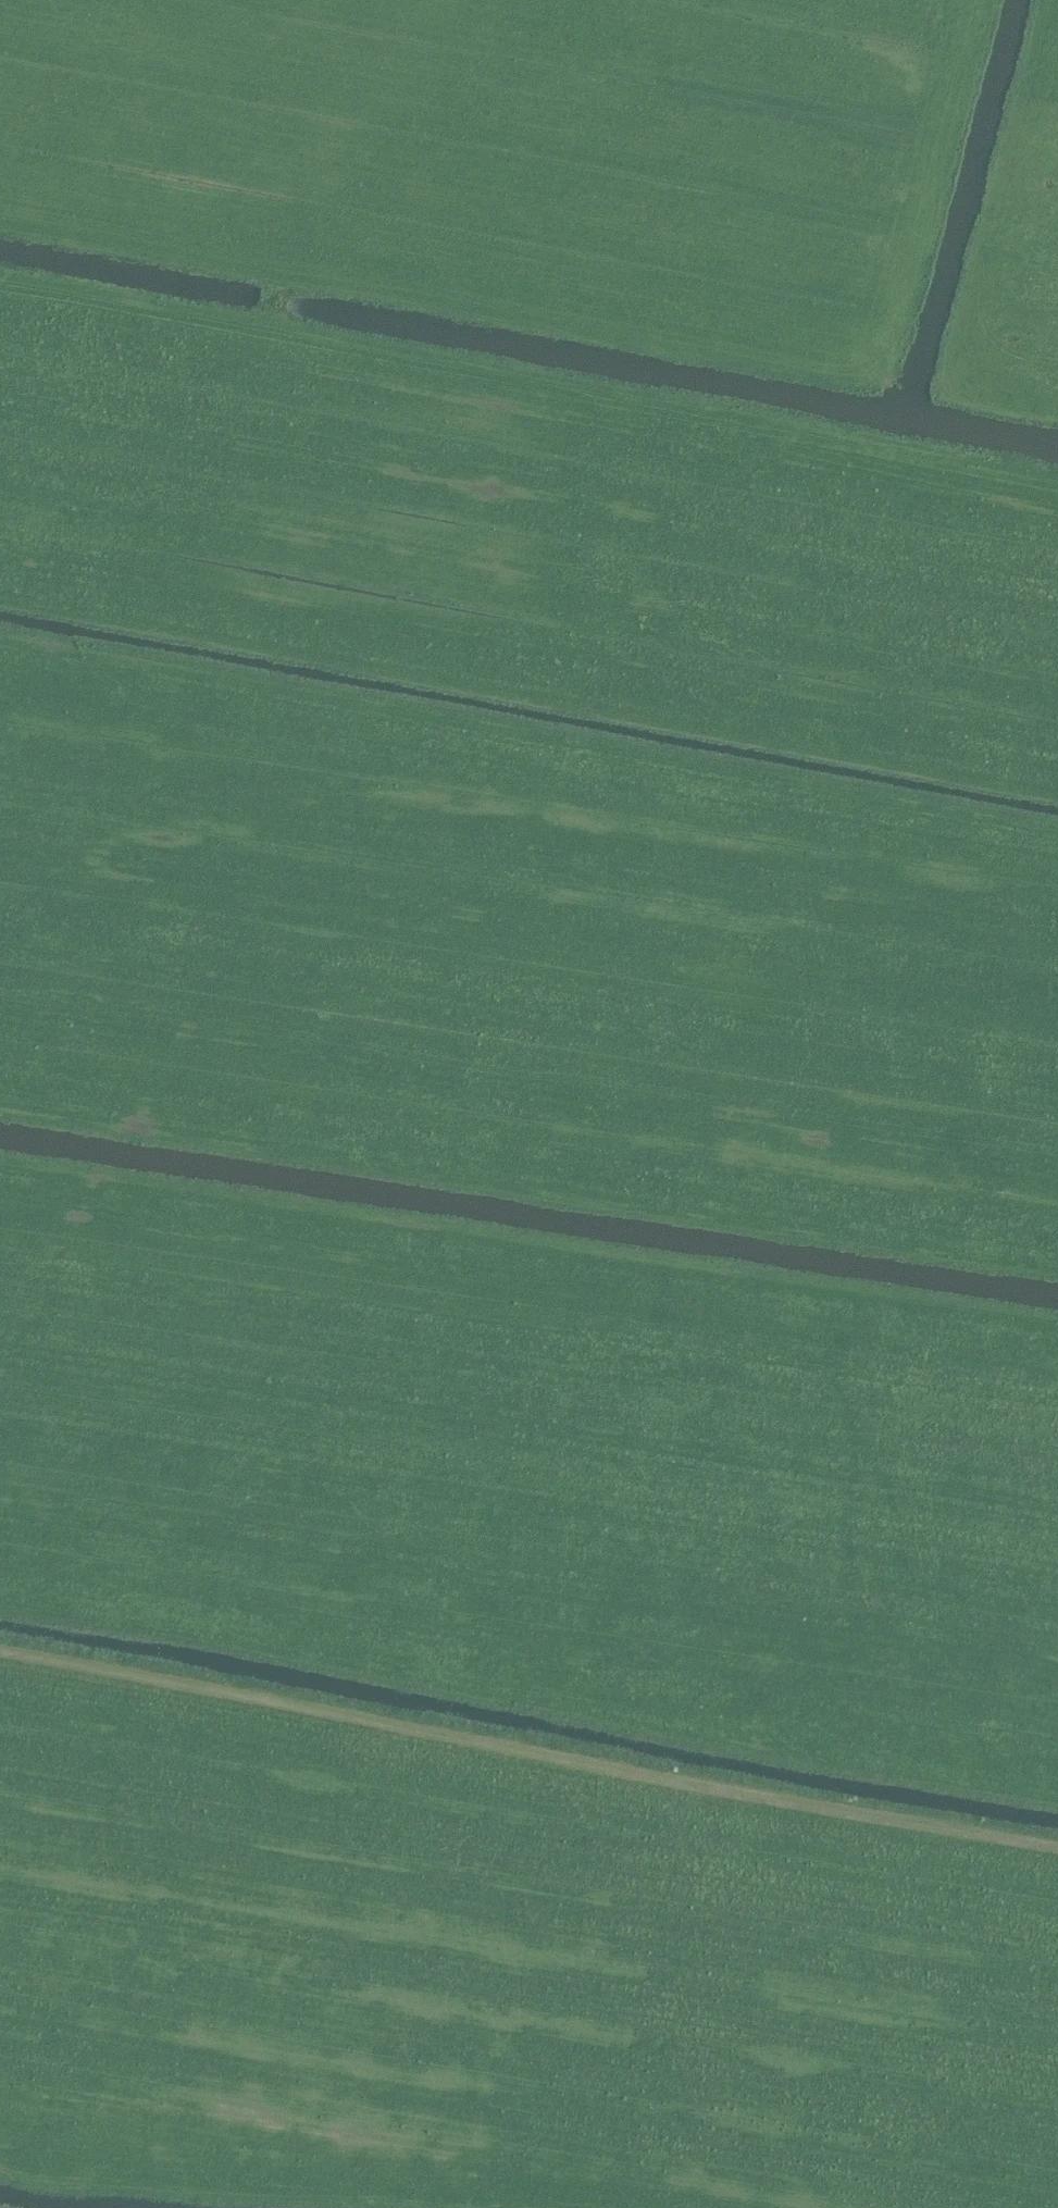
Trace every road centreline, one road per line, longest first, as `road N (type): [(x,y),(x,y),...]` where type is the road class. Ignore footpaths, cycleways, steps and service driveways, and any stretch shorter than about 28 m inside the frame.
road 1 (track): [(1057,1845),(0,1652)]

